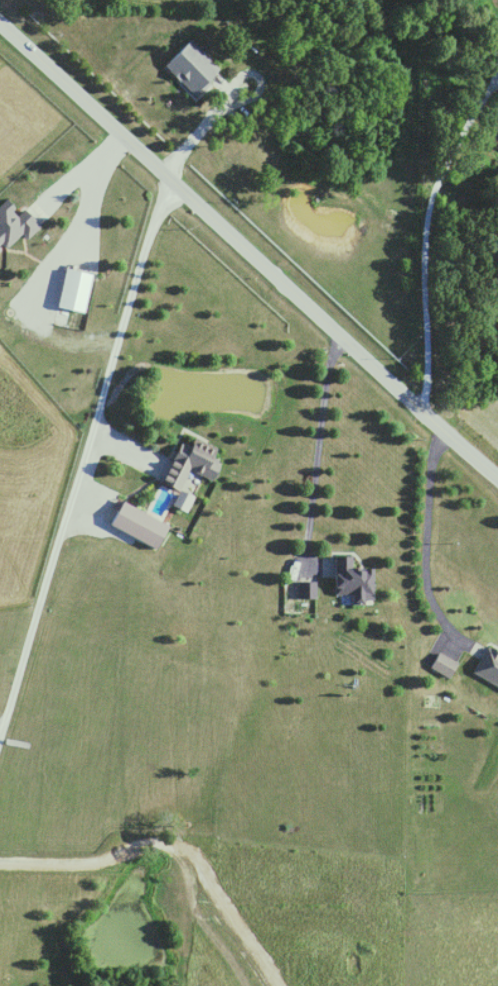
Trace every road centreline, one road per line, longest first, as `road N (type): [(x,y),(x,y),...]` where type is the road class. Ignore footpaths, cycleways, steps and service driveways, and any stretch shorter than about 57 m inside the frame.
road 1 (secondary): [(497,480),(0,28)]
road 2 (residential): [(420,411),(428,189),(497,57)]

